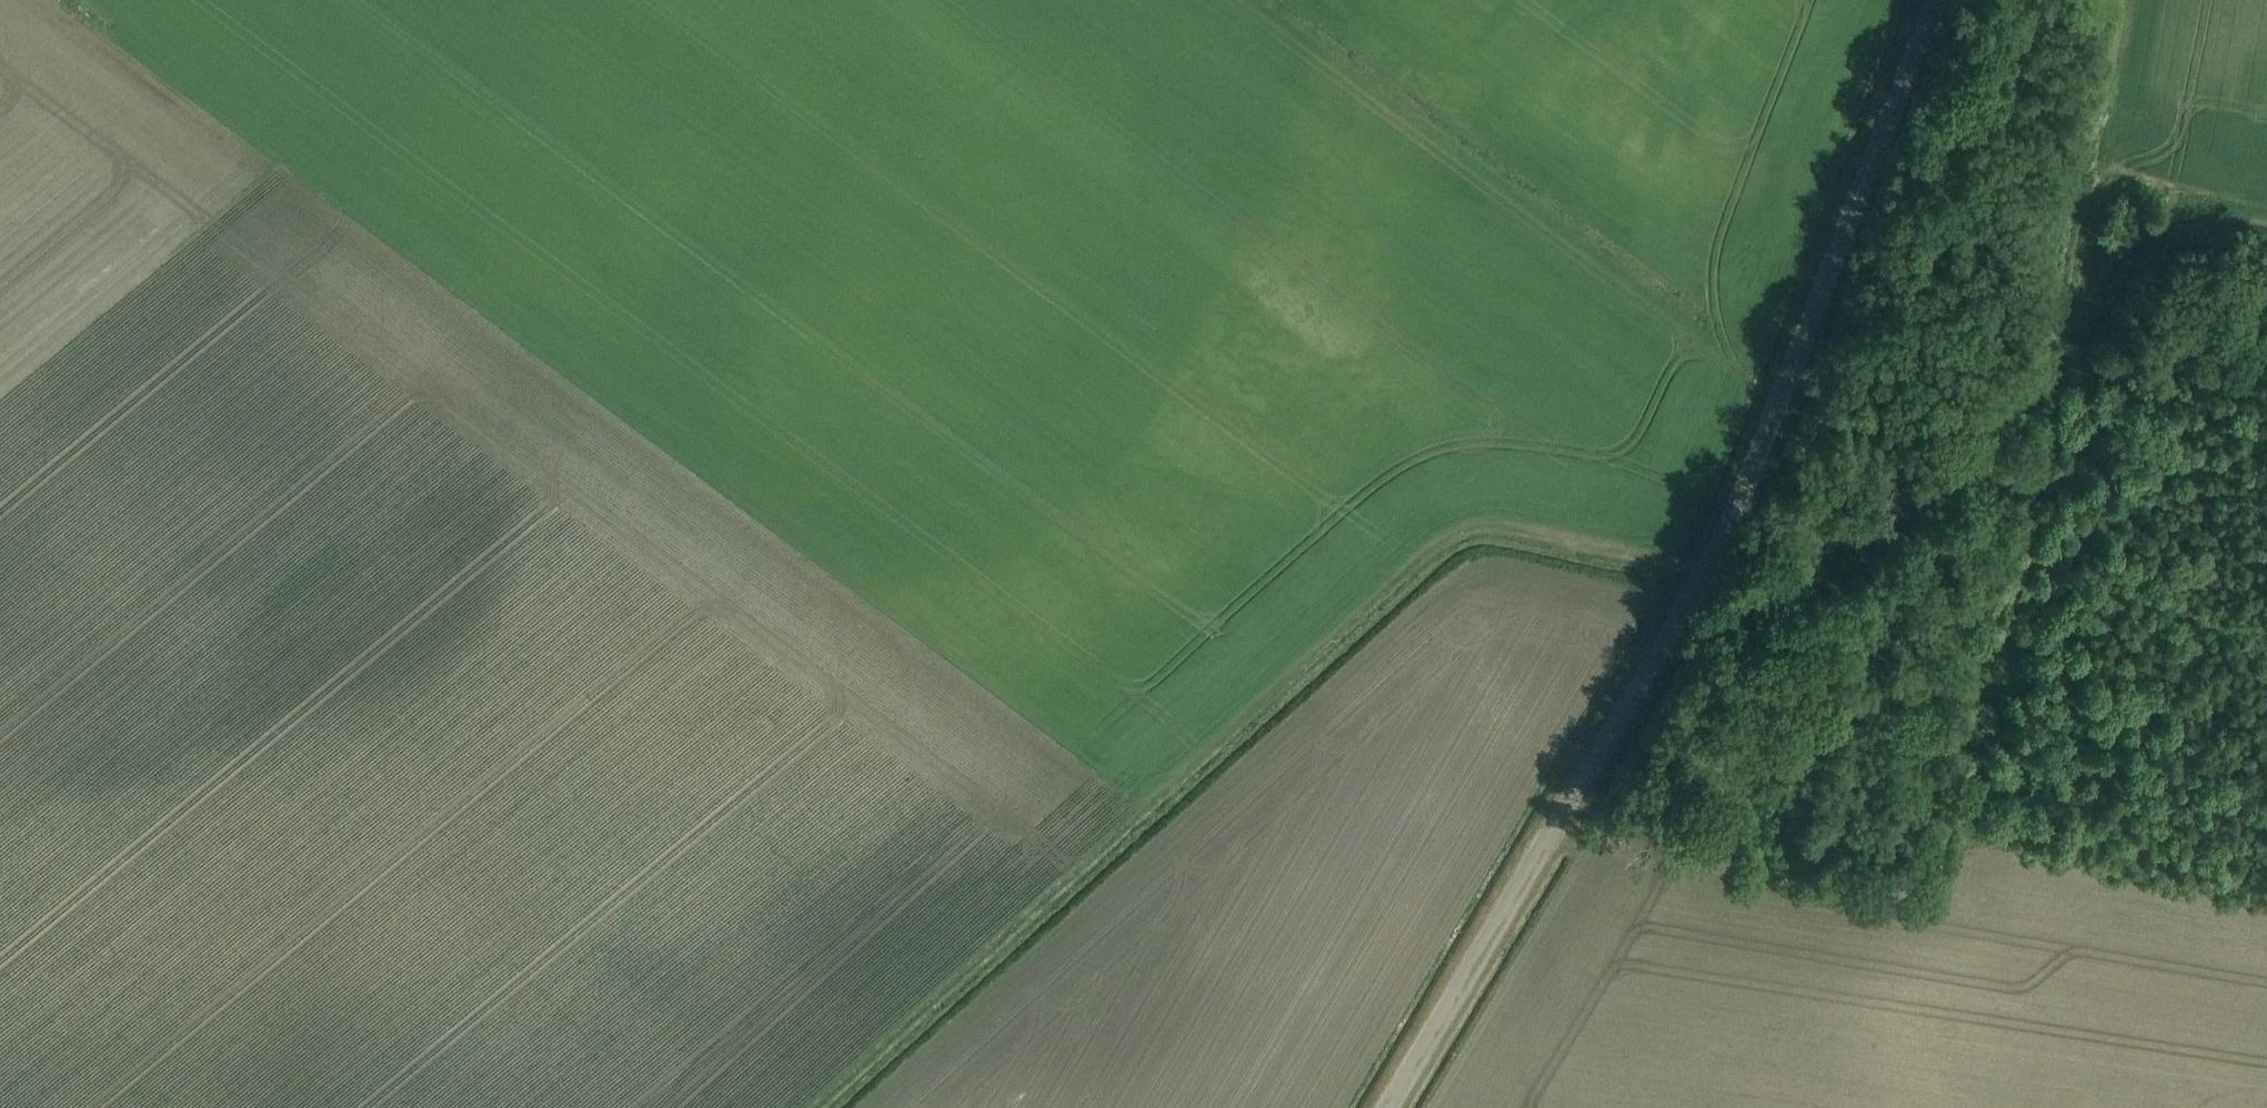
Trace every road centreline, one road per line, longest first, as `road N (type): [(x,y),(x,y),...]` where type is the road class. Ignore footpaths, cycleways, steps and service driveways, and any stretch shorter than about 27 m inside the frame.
road 1 (unclassified): [(1388,1107),(1697,586),(1770,428),(1936,0)]
road 2 (track): [(2083,306),(1921,475),(1824,554),(1697,586)]
road 3 (track): [(2266,321),(2083,306)]

